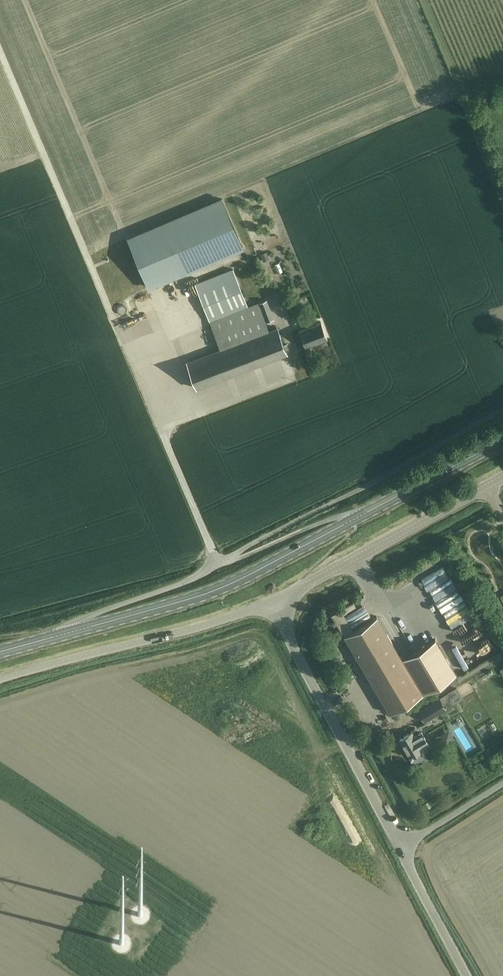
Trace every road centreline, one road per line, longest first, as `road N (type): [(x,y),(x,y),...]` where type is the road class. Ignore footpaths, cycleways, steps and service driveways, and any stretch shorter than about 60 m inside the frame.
road 1 (secondary): [(0,652),(236,580),(502,443)]
road 2 (track): [(0,50),(115,322)]
road 3 (unclassified): [(0,678),(274,605)]
road 4 (unclassified): [(403,848),(330,726),(274,605)]
road 5 (unclassified): [(274,605),(502,479)]
road 6 (unclassified): [(467,975),(403,848)]

